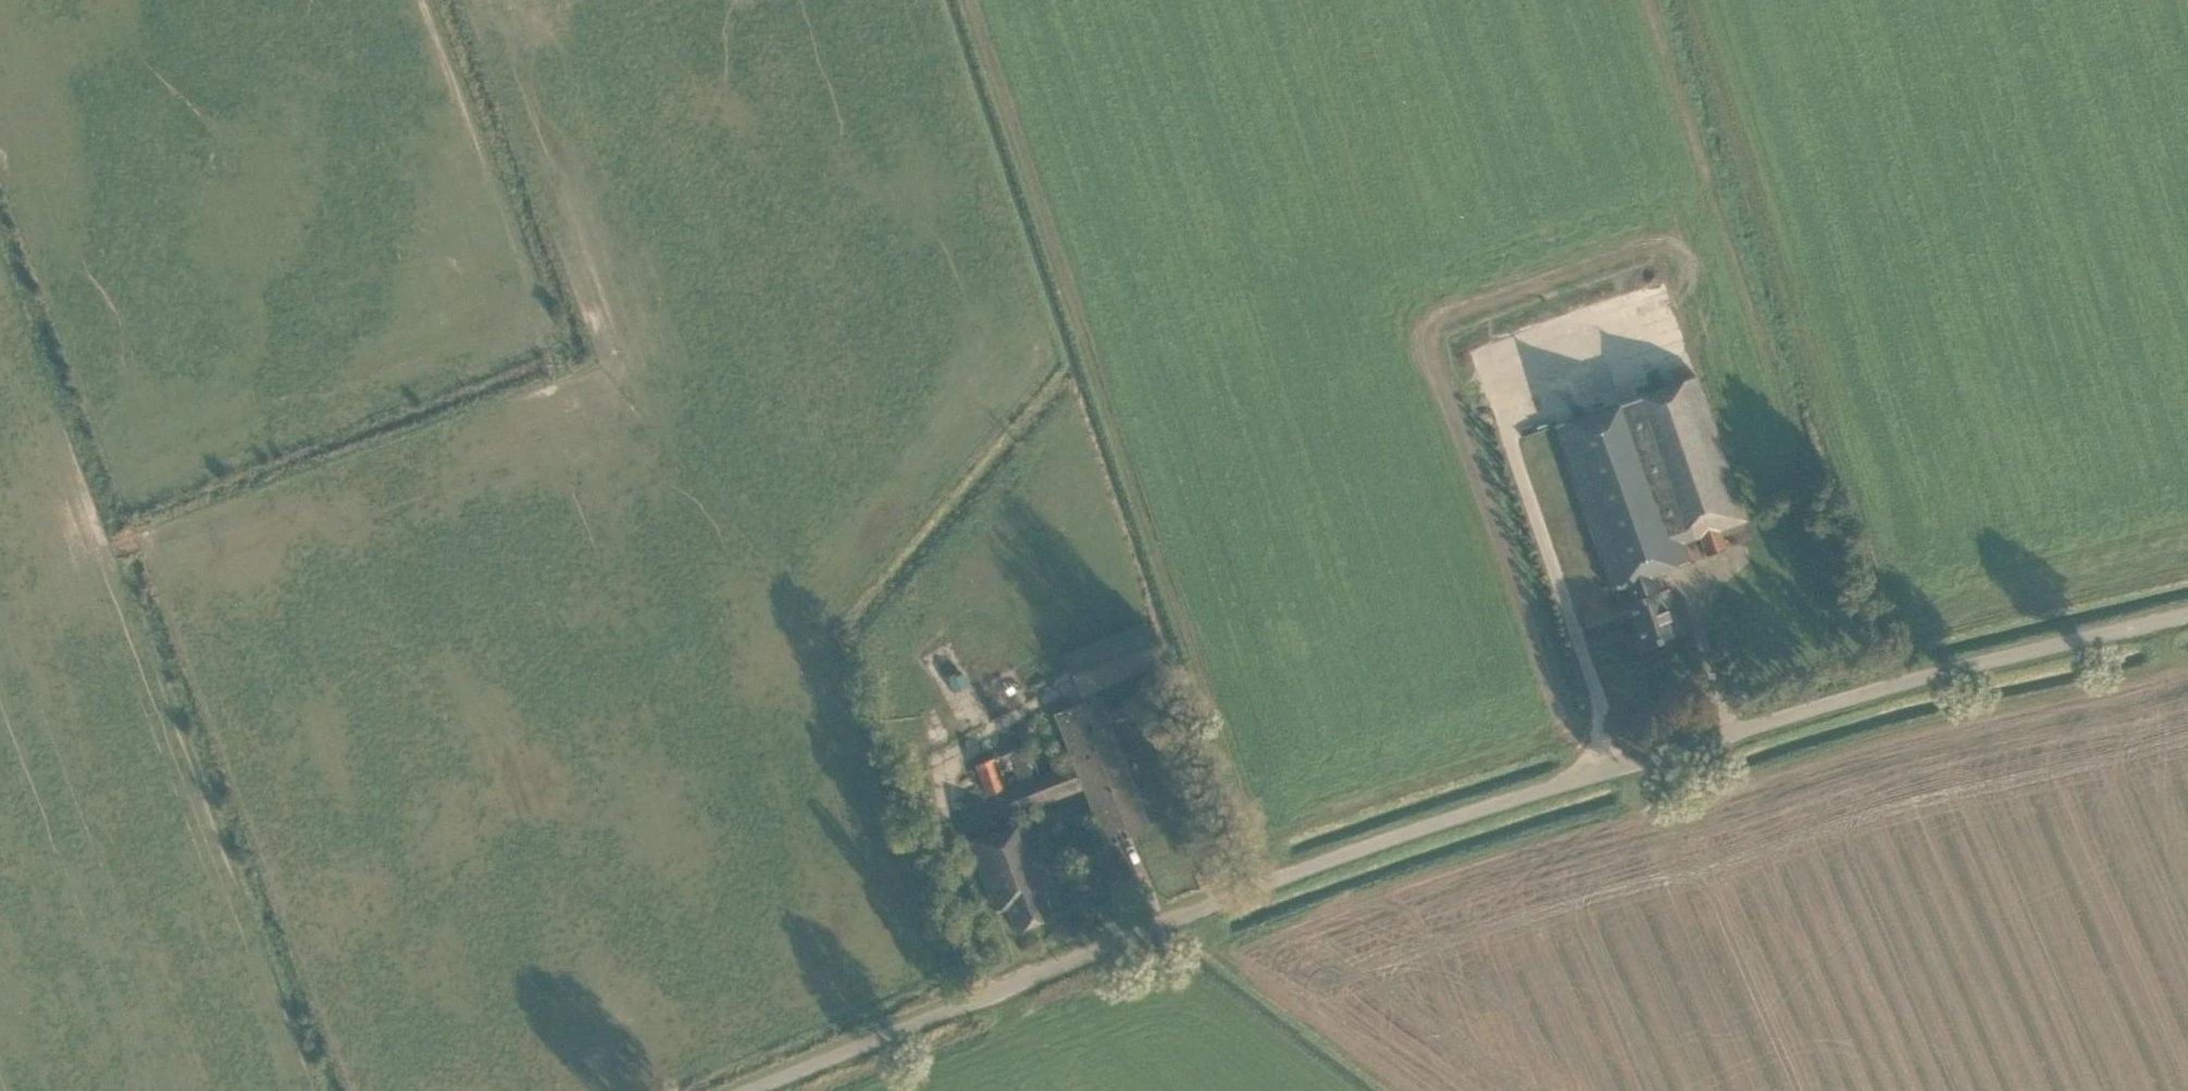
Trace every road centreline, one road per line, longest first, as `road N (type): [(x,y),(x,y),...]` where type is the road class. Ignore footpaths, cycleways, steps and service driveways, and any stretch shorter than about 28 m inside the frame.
road 1 (tertiary): [(754,1090),(1450,822),(1954,673),(2187,617)]

